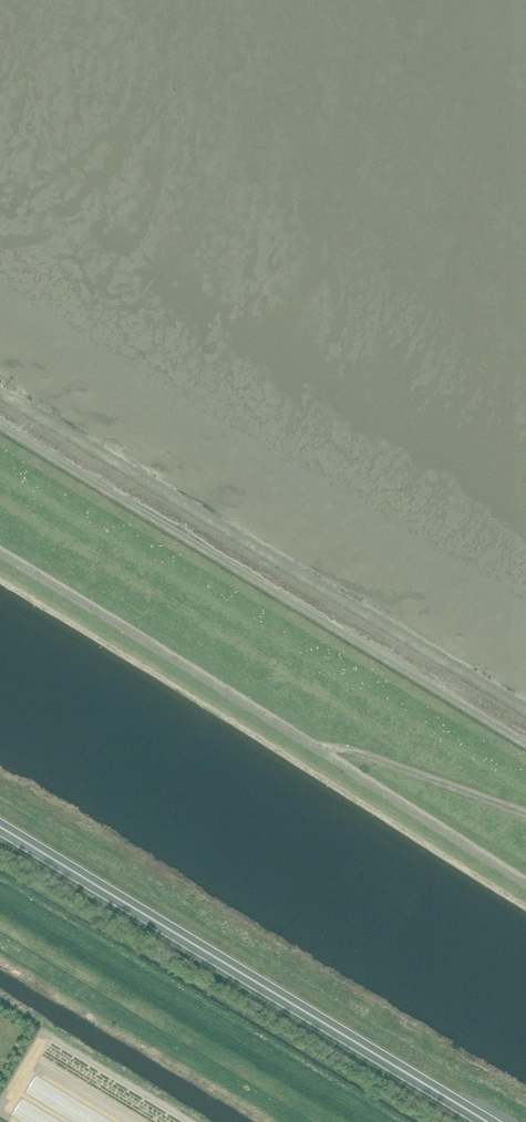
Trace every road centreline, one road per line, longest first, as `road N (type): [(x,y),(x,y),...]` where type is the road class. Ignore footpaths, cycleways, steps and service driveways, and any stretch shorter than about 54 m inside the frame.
road 1 (primary): [(487,1121),(0,827)]

